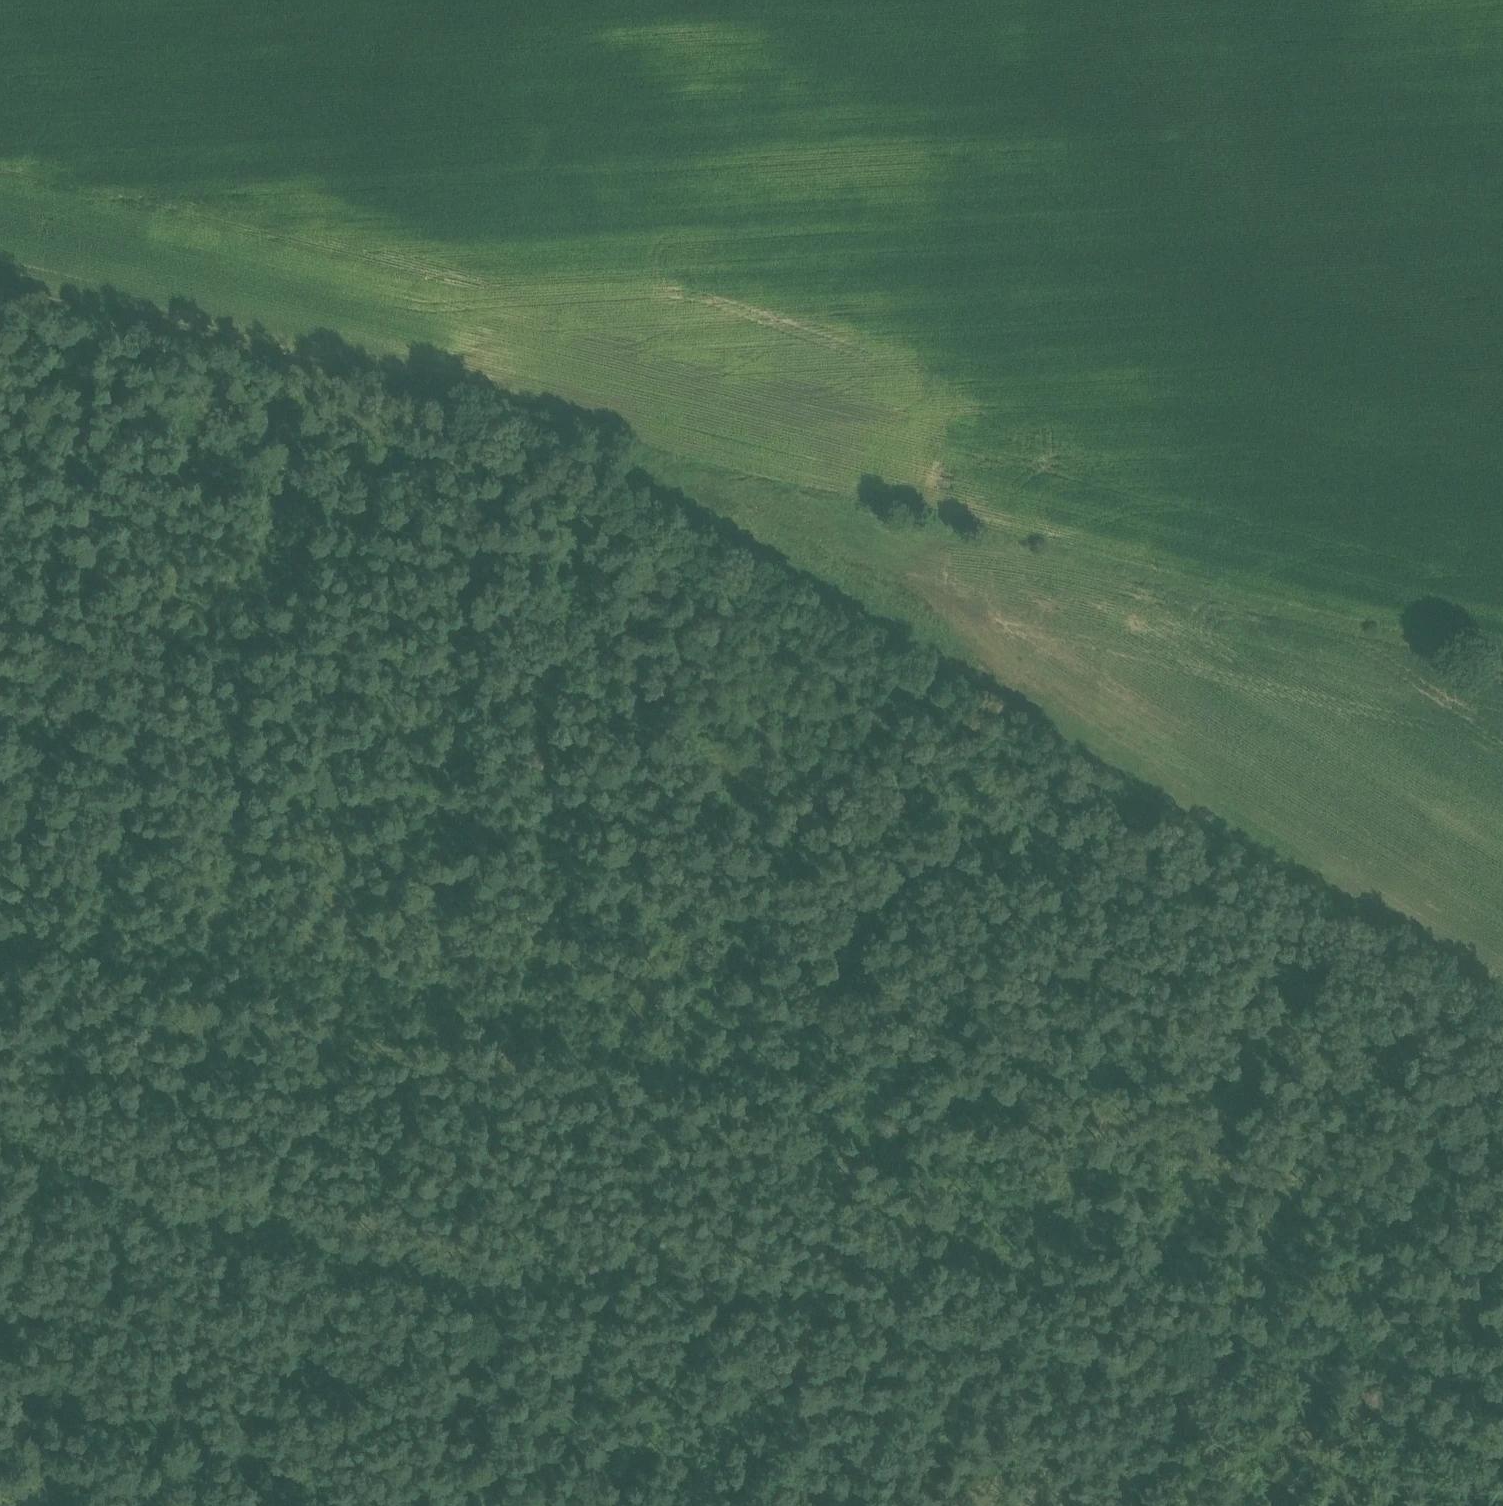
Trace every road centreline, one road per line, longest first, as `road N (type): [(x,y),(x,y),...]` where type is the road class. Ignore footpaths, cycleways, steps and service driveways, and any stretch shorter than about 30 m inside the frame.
road 1 (track): [(1502,1440),(1470,1415),(908,1188),(760,1106),(90,922),(0,920)]

